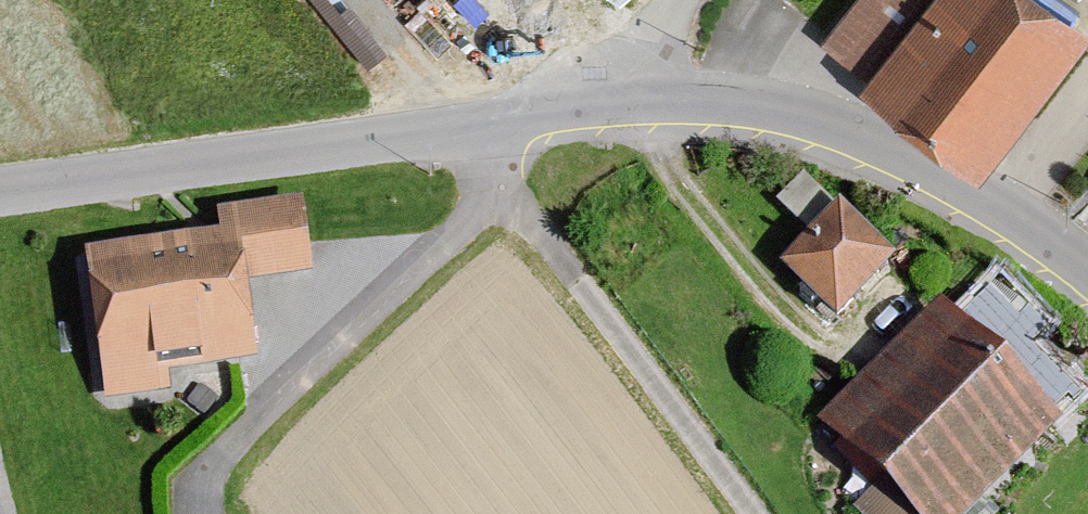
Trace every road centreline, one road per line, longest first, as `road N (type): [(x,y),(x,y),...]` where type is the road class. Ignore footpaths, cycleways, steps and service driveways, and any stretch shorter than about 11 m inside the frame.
road 1 (residential): [(1087,276),(997,212),(845,138),(718,105),(625,104)]
road 2 (residential): [(495,122),(0,190)]
road 3 (residential): [(752,513),(497,188),(495,122)]
road 4 (residential): [(625,104),(495,122)]

